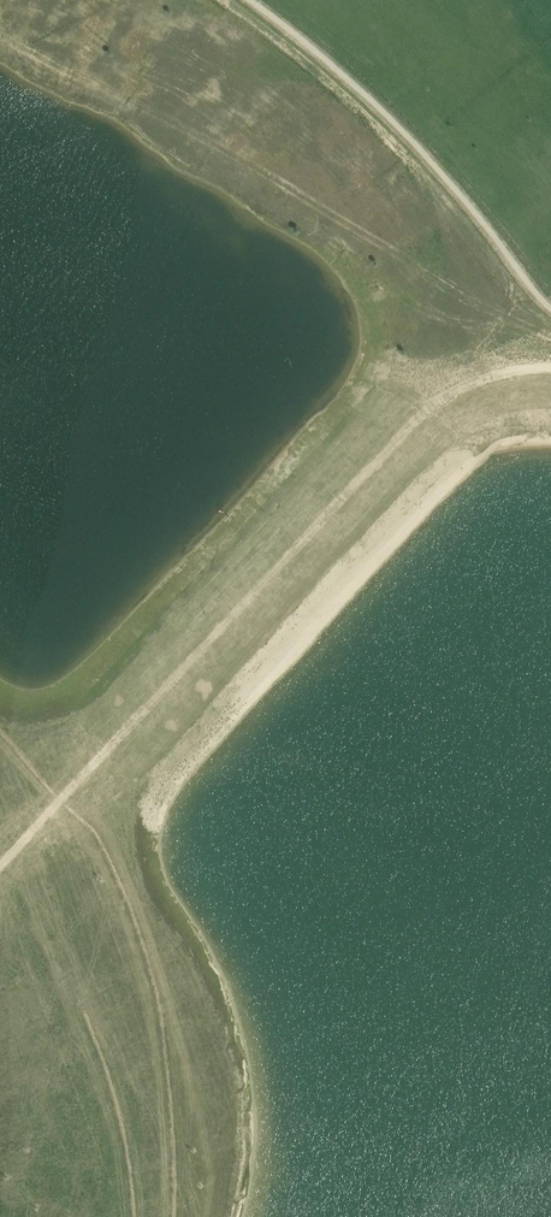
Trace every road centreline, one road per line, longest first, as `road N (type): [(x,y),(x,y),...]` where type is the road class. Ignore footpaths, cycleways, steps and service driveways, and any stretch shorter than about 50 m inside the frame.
road 1 (track): [(550,301),(336,69),(246,0)]

